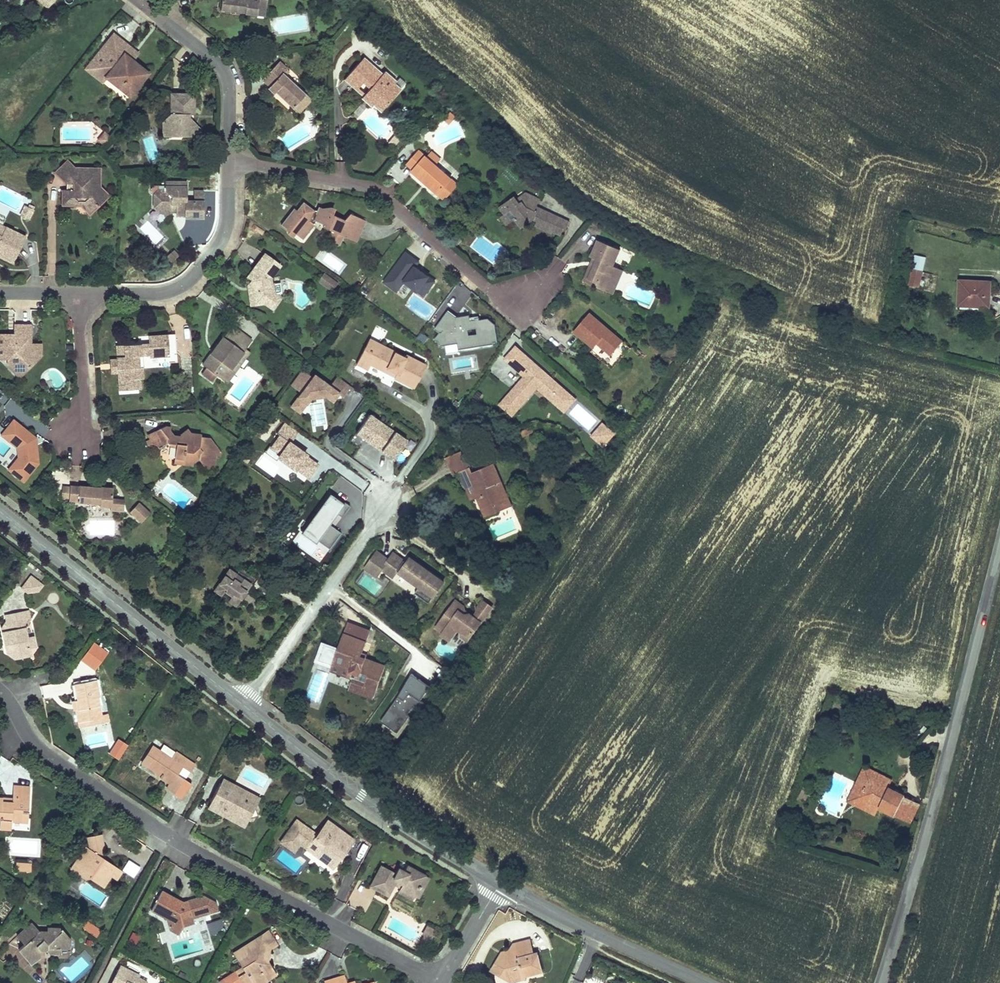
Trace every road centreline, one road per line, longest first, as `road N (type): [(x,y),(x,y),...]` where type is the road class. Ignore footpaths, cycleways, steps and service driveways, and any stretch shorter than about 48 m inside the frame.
road 1 (residential): [(439,982),(171,838),(40,751),(0,693)]
road 2 (unclassified): [(881,982),(999,550)]
road 3 (residential): [(528,296),(489,290),(366,187),(229,162)]
road 4 (secondary): [(243,706),(394,819),(501,883)]
road 5 (secondary): [(0,512),(243,706)]
road 6 (residential): [(390,502),(243,706)]
road 7 (residential): [(77,295),(163,293),(191,279),(225,233),(229,162)]
road 8 (secondary): [(501,883),(704,982)]
road 9 (residential): [(229,162),(230,93),(220,65),(138,0)]
road 10 (residential): [(75,438),(84,395),(77,295)]

